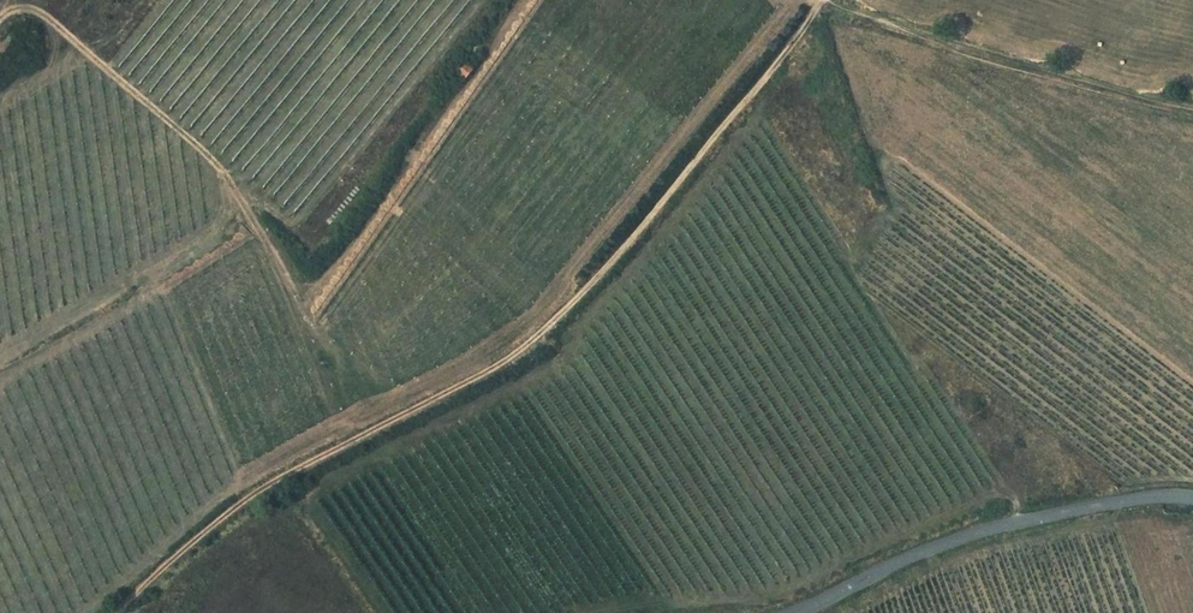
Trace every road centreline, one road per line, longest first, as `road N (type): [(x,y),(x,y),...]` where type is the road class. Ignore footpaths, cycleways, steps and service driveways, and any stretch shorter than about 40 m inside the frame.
road 1 (track): [(823,0),(586,291),(519,352),(324,451),(229,511),(111,612)]
road 2 (track): [(0,19),(16,9),(39,10),(218,165),(293,289)]
road 3 (tertiary): [(798,612),(1006,530),(1148,504),(1192,507)]

